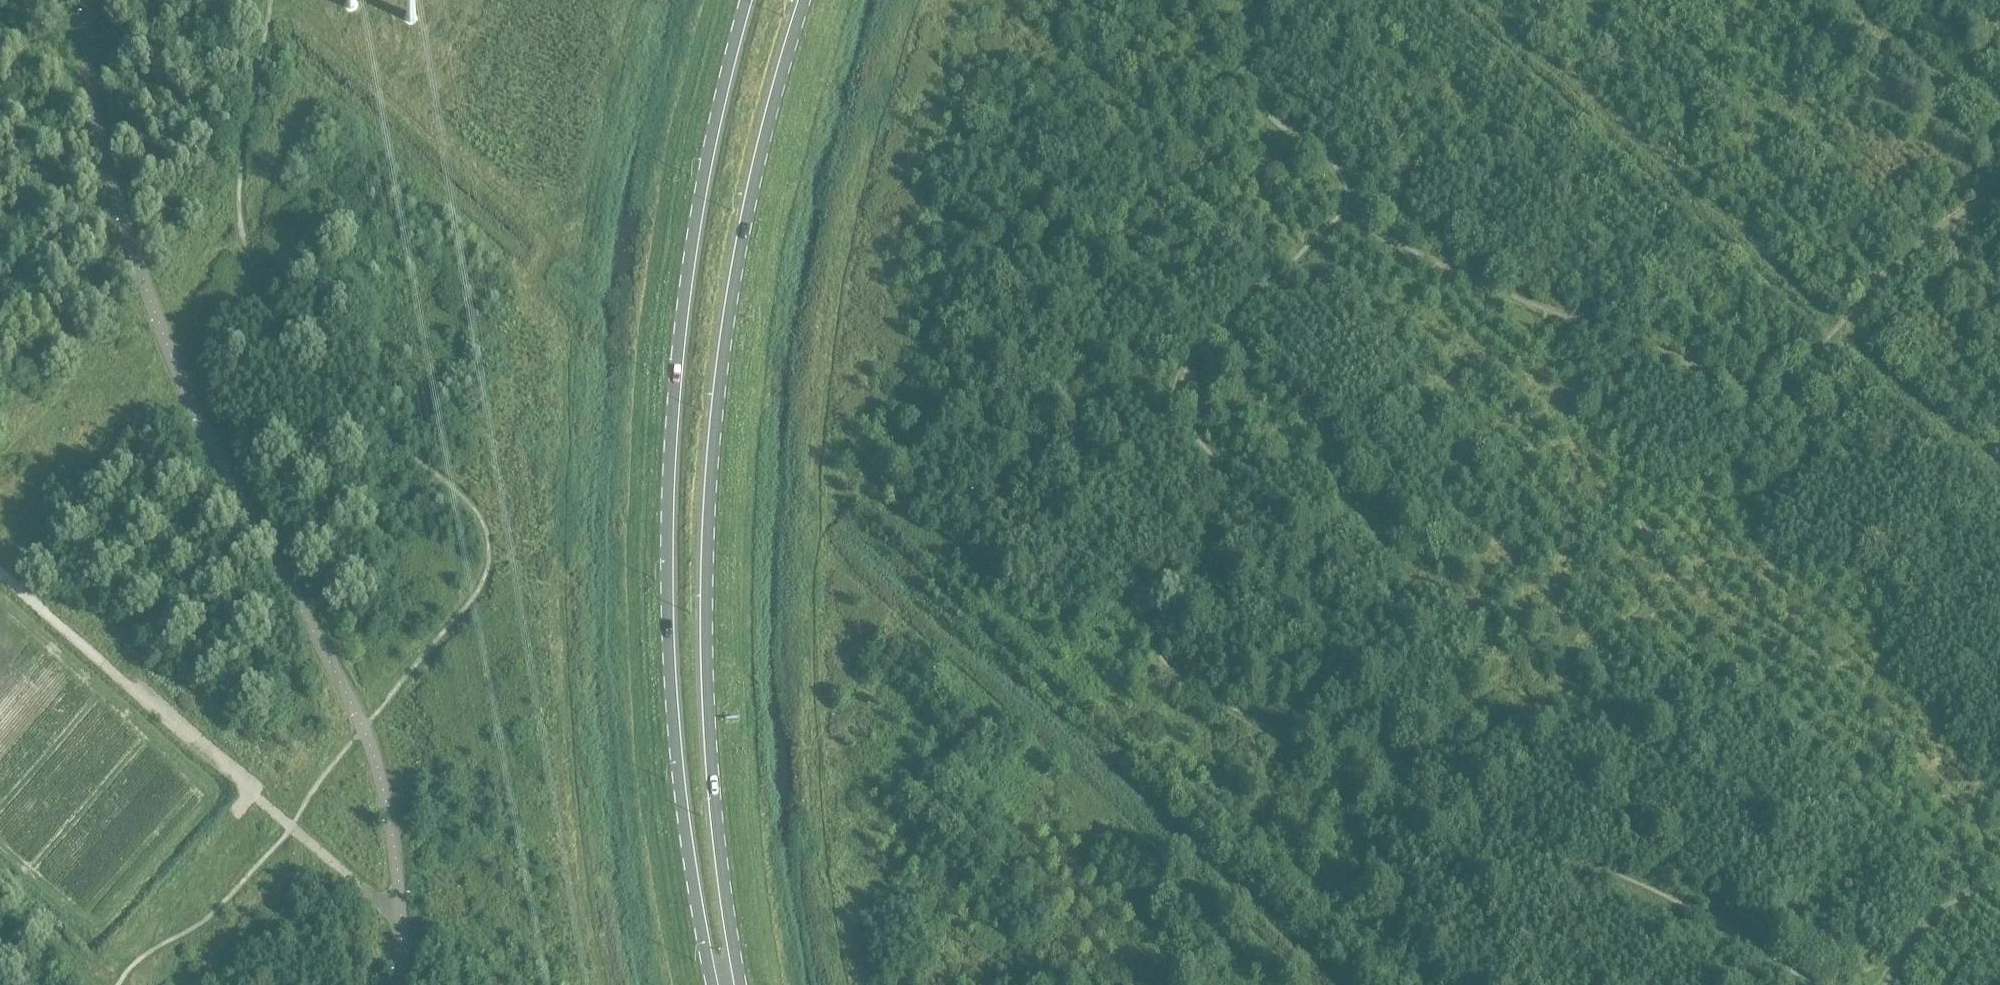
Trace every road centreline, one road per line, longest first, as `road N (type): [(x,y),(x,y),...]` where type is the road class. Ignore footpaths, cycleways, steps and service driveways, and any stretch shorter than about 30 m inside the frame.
road 1 (primary): [(746,0),(661,397),(666,669),(715,984)]
road 2 (primary): [(741,984),(708,673),(709,402),(742,180),(791,0)]
road 3 (track): [(0,573),(251,789)]
road 4 (track): [(291,826),(400,915)]

